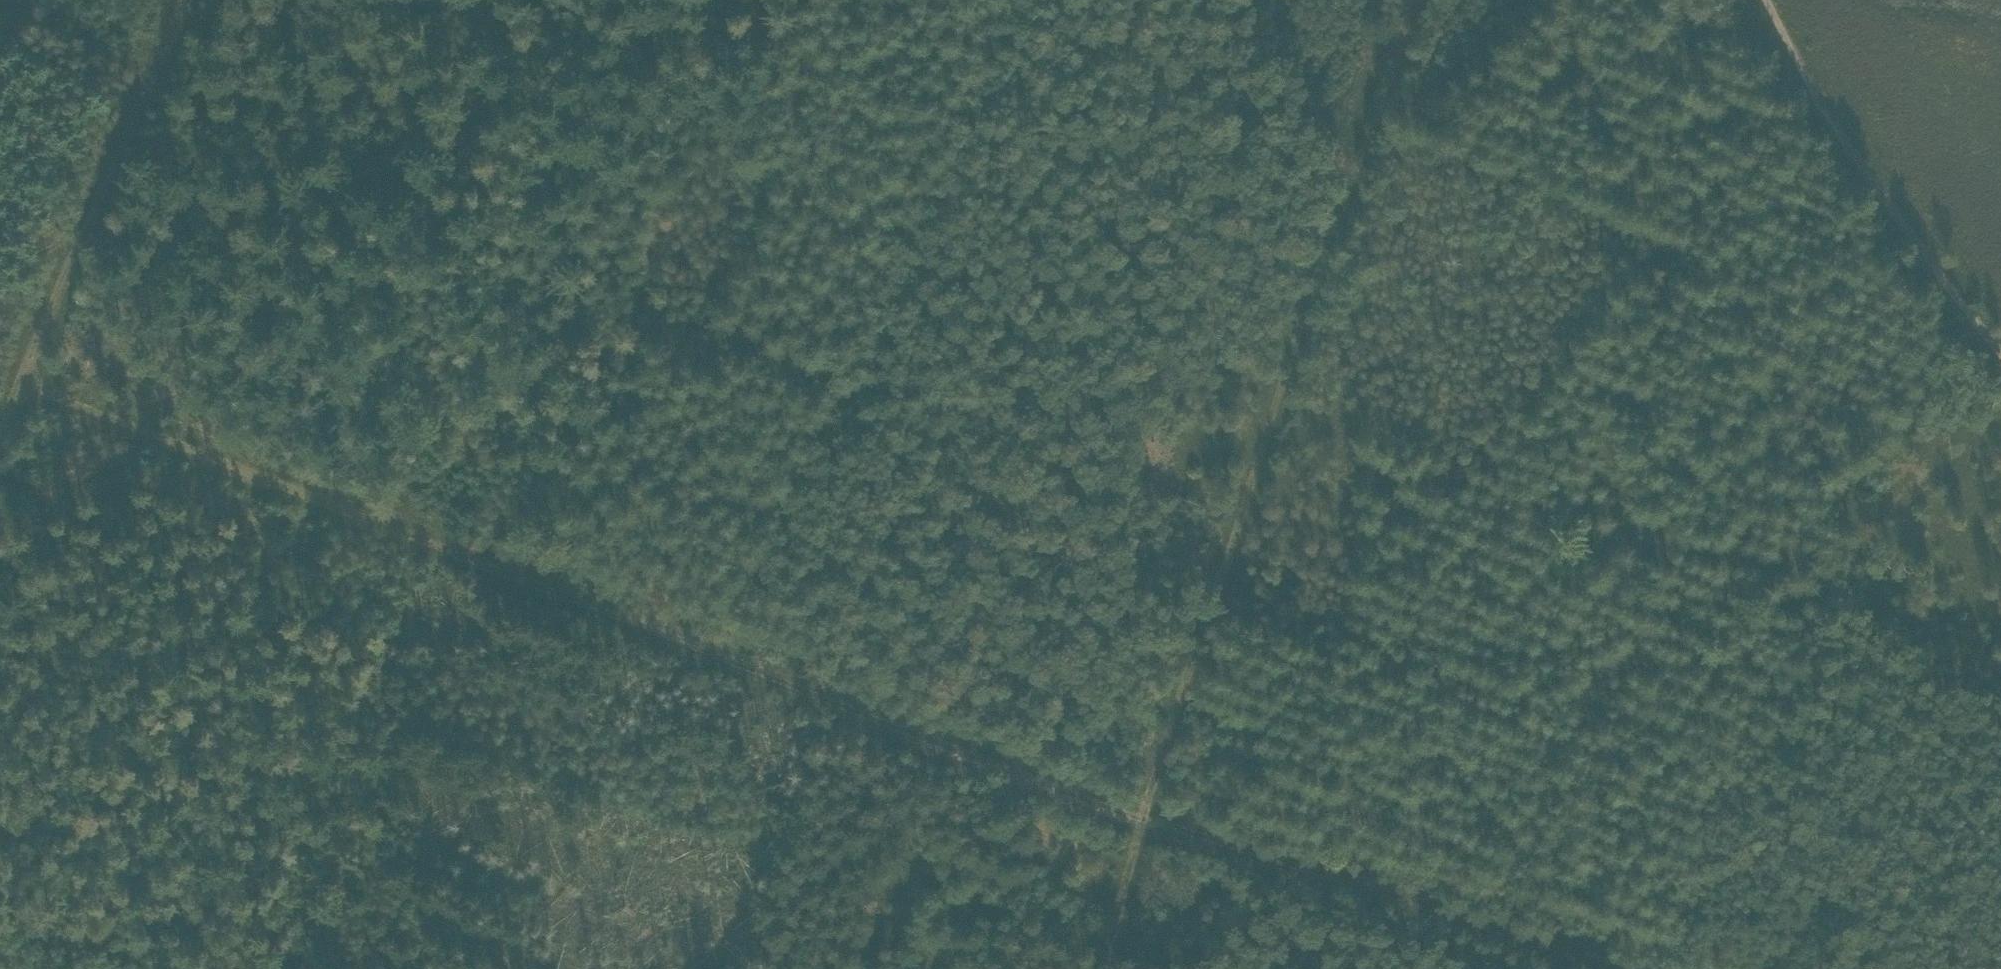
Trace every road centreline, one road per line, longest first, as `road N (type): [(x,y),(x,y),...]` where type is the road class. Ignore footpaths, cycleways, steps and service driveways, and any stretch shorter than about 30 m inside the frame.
road 1 (track): [(1751,0),(1843,161),(1917,268),(2000,363)]

